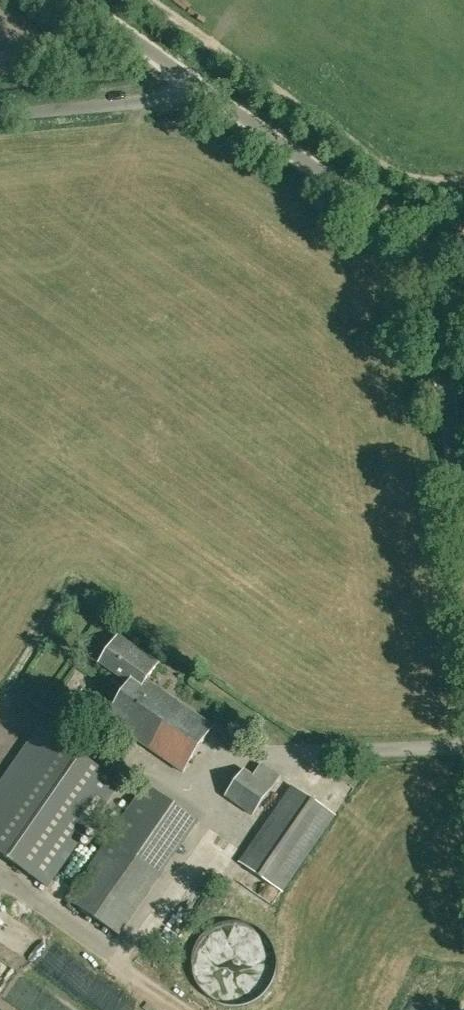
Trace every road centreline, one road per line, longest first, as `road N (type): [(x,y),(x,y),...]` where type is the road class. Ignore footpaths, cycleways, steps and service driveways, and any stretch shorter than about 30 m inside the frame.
road 1 (tertiary): [(463,569),(435,274)]
road 2 (tertiary): [(435,274),(396,227),(210,97)]
road 3 (unclassified): [(0,117),(210,97)]
road 4 (tertiary): [(210,97),(74,0)]

